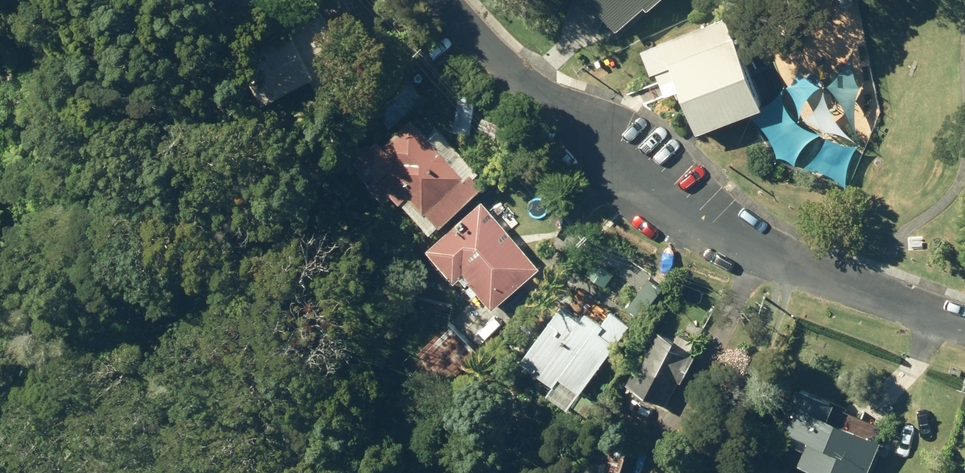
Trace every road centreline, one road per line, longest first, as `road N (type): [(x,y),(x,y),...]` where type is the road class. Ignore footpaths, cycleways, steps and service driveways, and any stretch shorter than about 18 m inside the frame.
road 1 (residential): [(459,0),(560,112),(696,220),(765,255),(964,328)]

